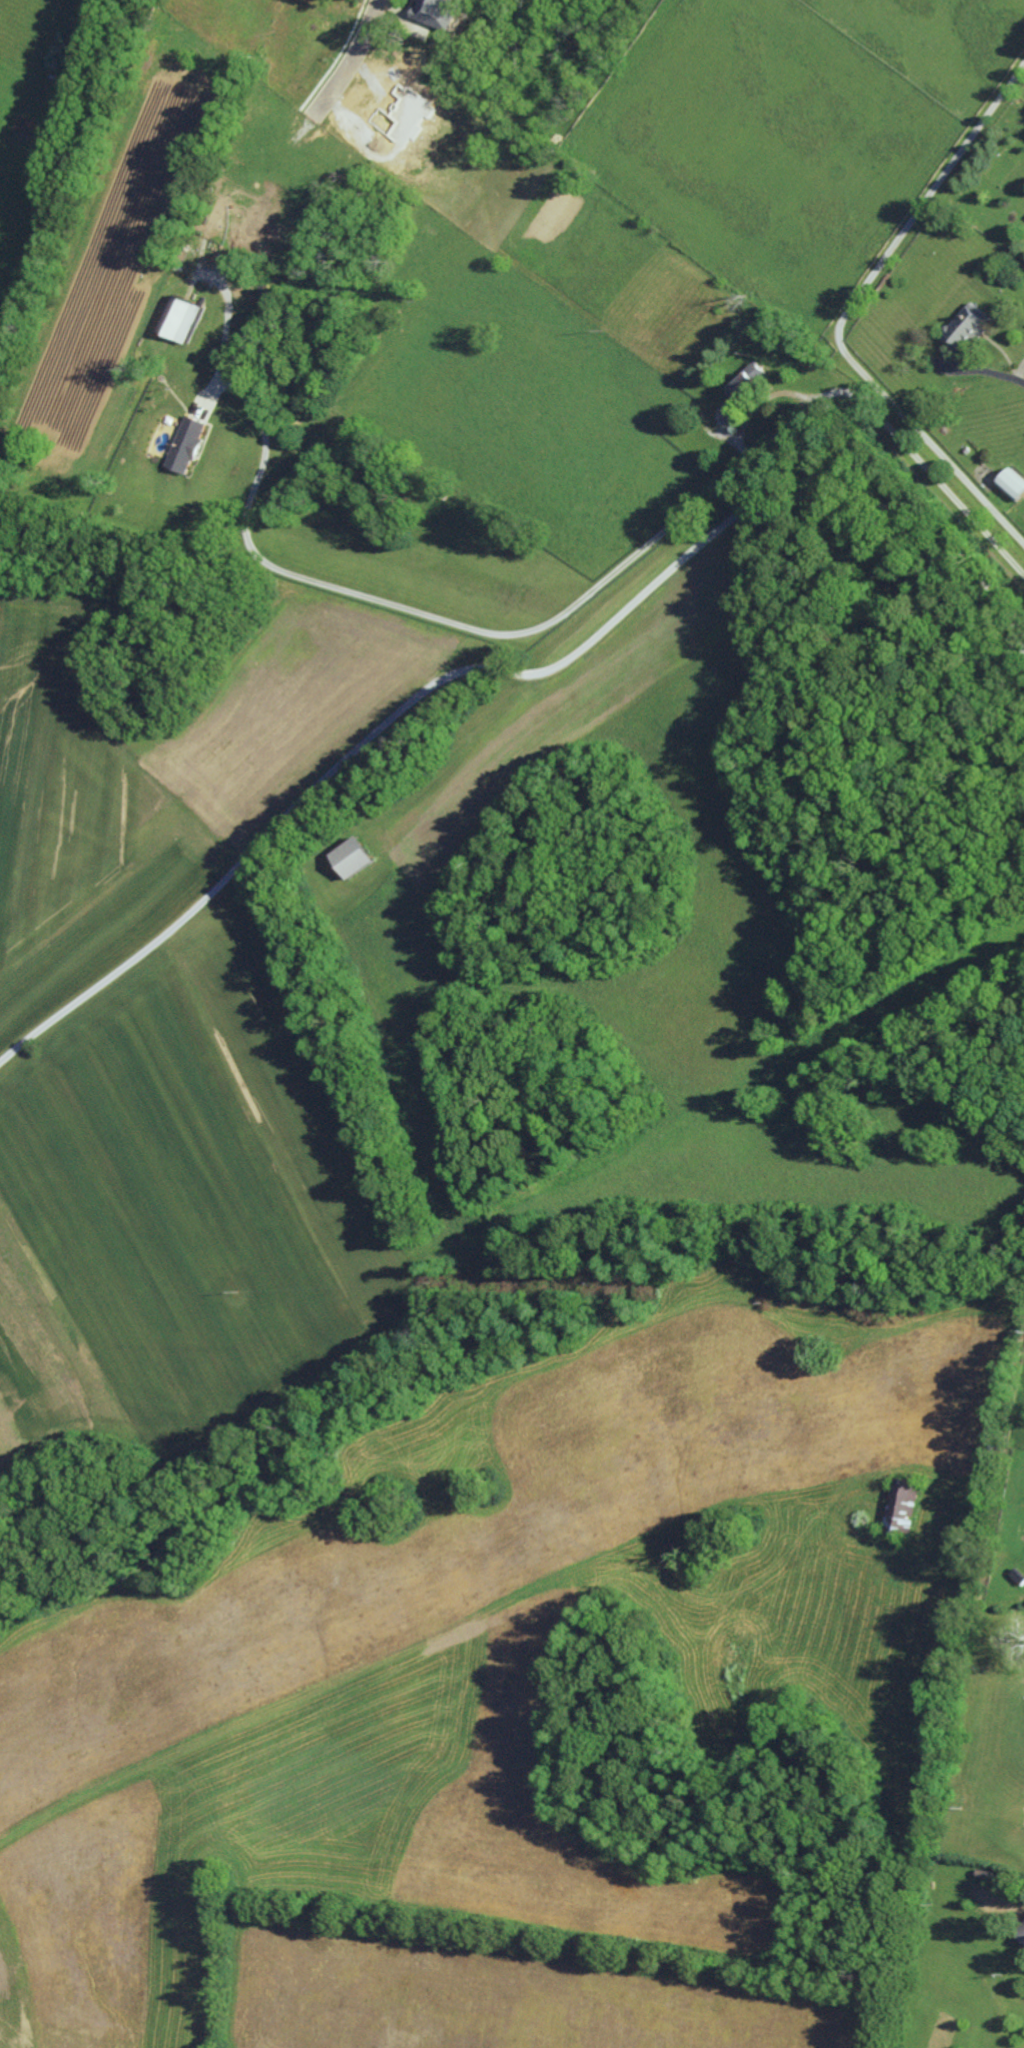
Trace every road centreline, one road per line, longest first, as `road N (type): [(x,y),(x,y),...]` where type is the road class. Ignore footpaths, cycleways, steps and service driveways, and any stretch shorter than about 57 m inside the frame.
road 1 (residential): [(1023,578),(851,394)]
road 2 (residential): [(377,0),(312,114)]

